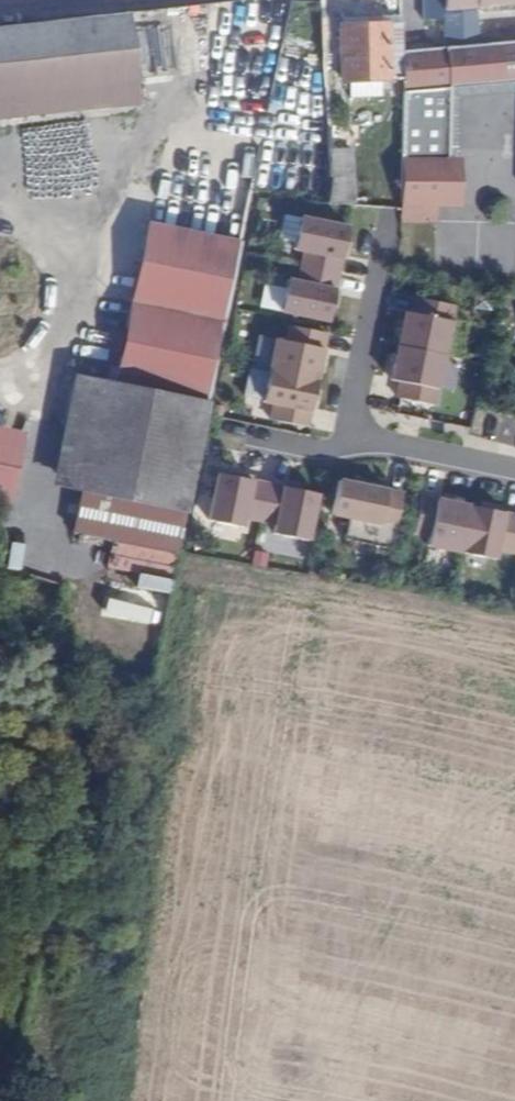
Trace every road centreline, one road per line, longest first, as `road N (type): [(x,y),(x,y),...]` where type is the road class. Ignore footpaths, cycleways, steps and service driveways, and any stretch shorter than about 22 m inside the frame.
road 1 (residential): [(355,438),(352,402),(389,214)]
road 2 (residential): [(514,470),(355,438)]

